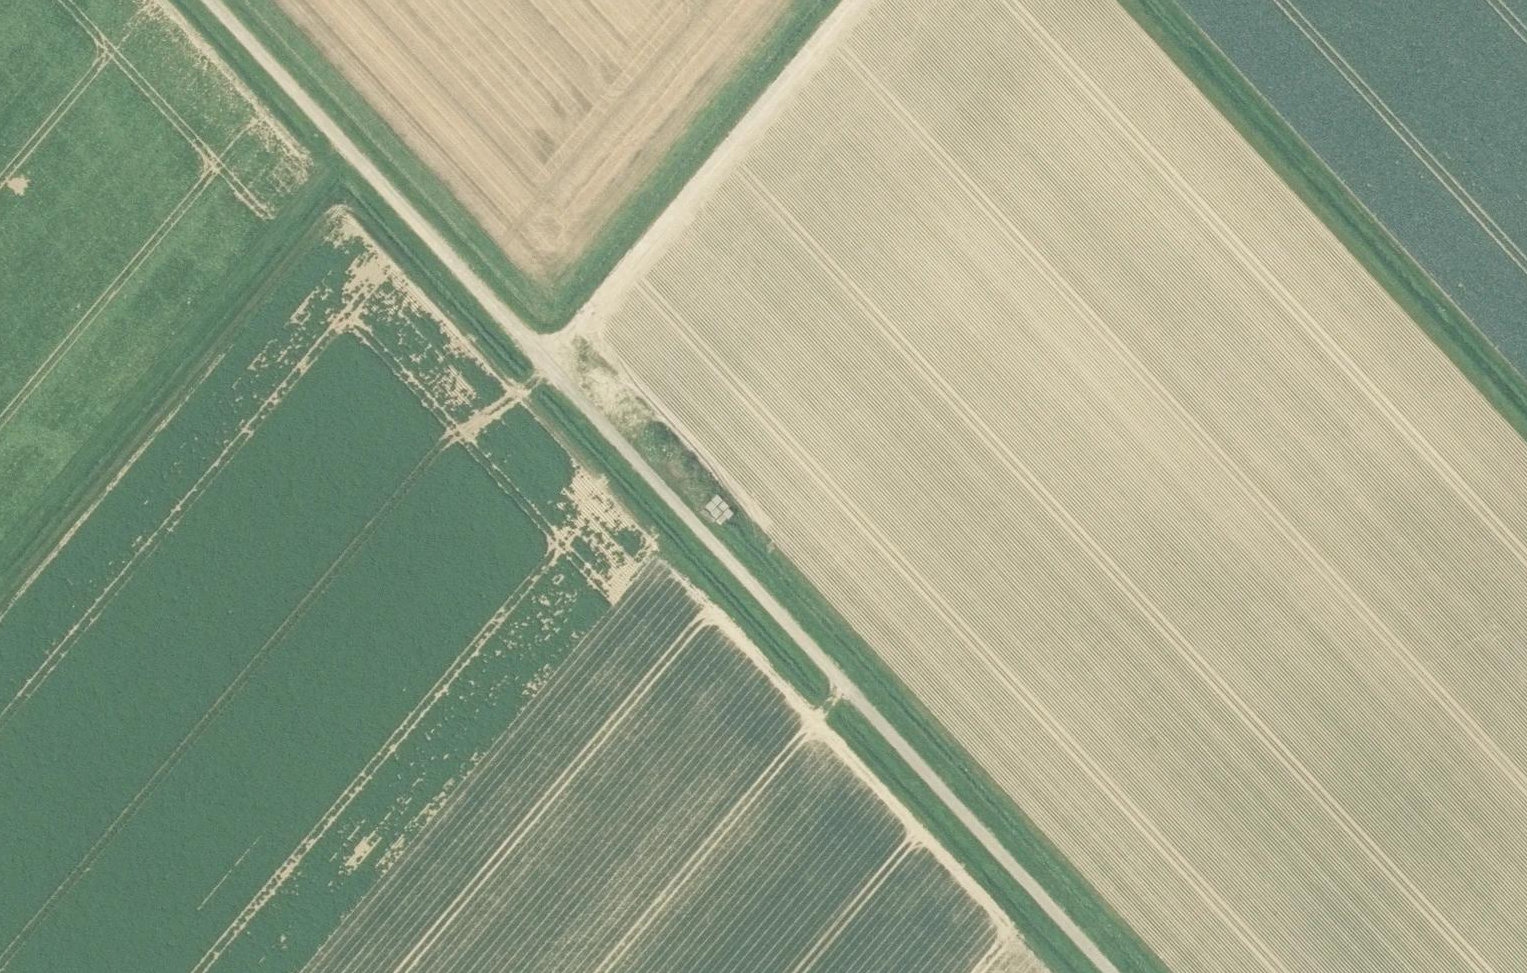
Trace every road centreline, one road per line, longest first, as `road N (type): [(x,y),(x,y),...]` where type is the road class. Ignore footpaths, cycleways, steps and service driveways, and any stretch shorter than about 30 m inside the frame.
road 1 (unclassified): [(1110,972),(210,0)]
road 2 (track): [(547,363),(852,0)]

